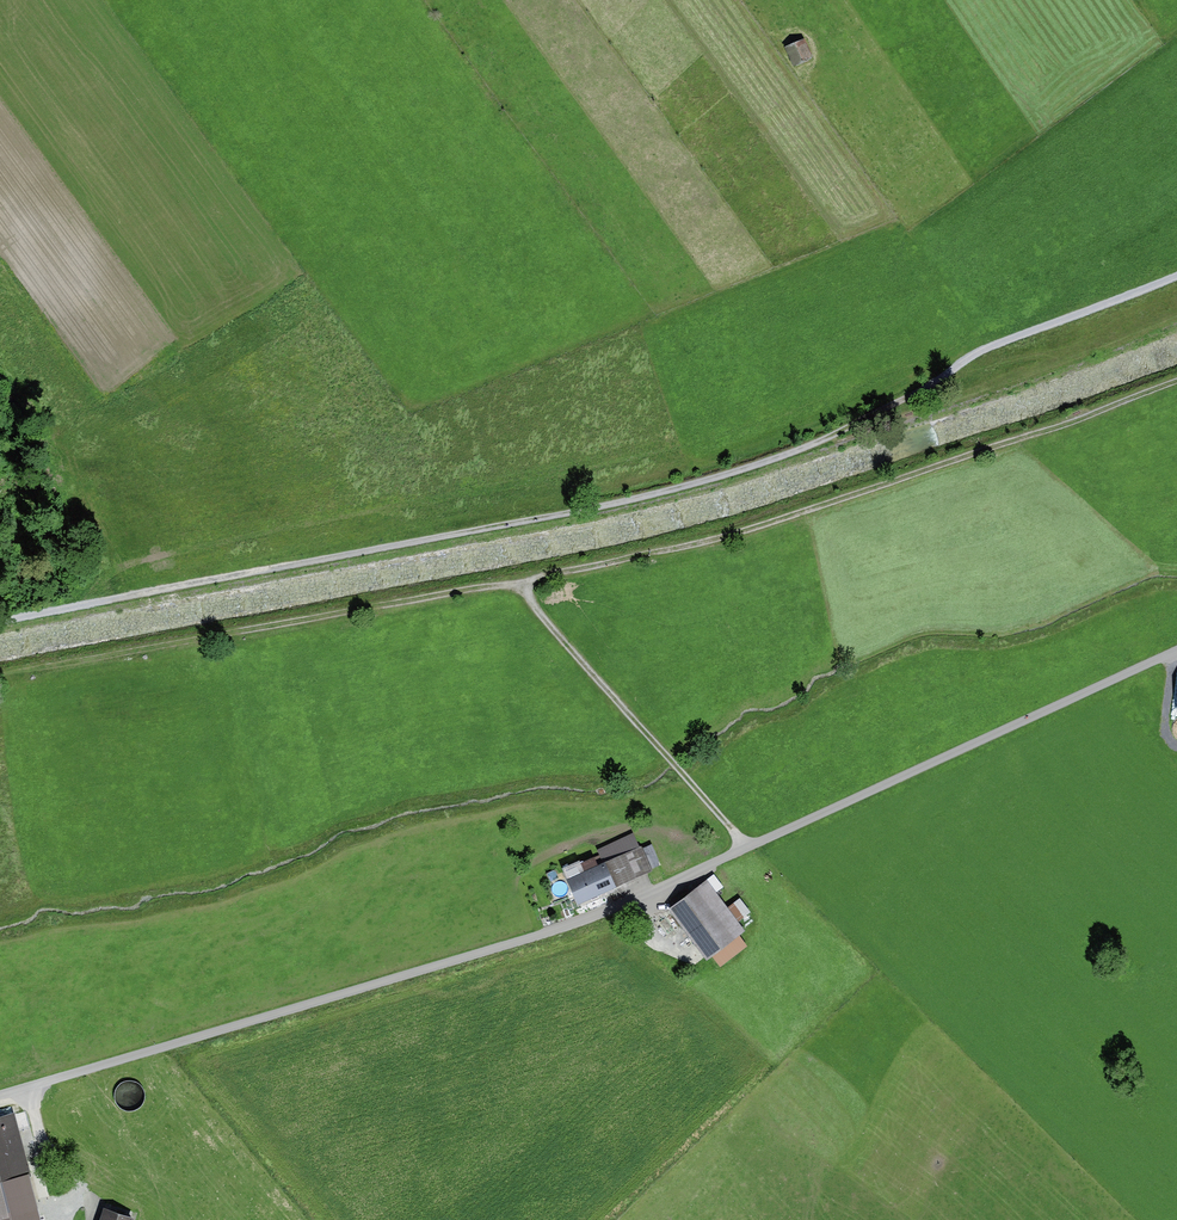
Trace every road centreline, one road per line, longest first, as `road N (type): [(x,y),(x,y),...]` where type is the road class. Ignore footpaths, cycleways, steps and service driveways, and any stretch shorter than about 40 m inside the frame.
road 1 (track): [(0,1097),(505,945),(746,847),(1176,648)]
road 2 (track): [(0,621),(680,492),(784,457),(918,394),(971,357),(1176,277)]
road 3 (track): [(0,674),(703,542),(1176,382)]
road 4 (track): [(746,847),(545,619),(525,580)]
road 5 (track): [(92,1219),(92,1198),(44,1136),(32,1087)]

